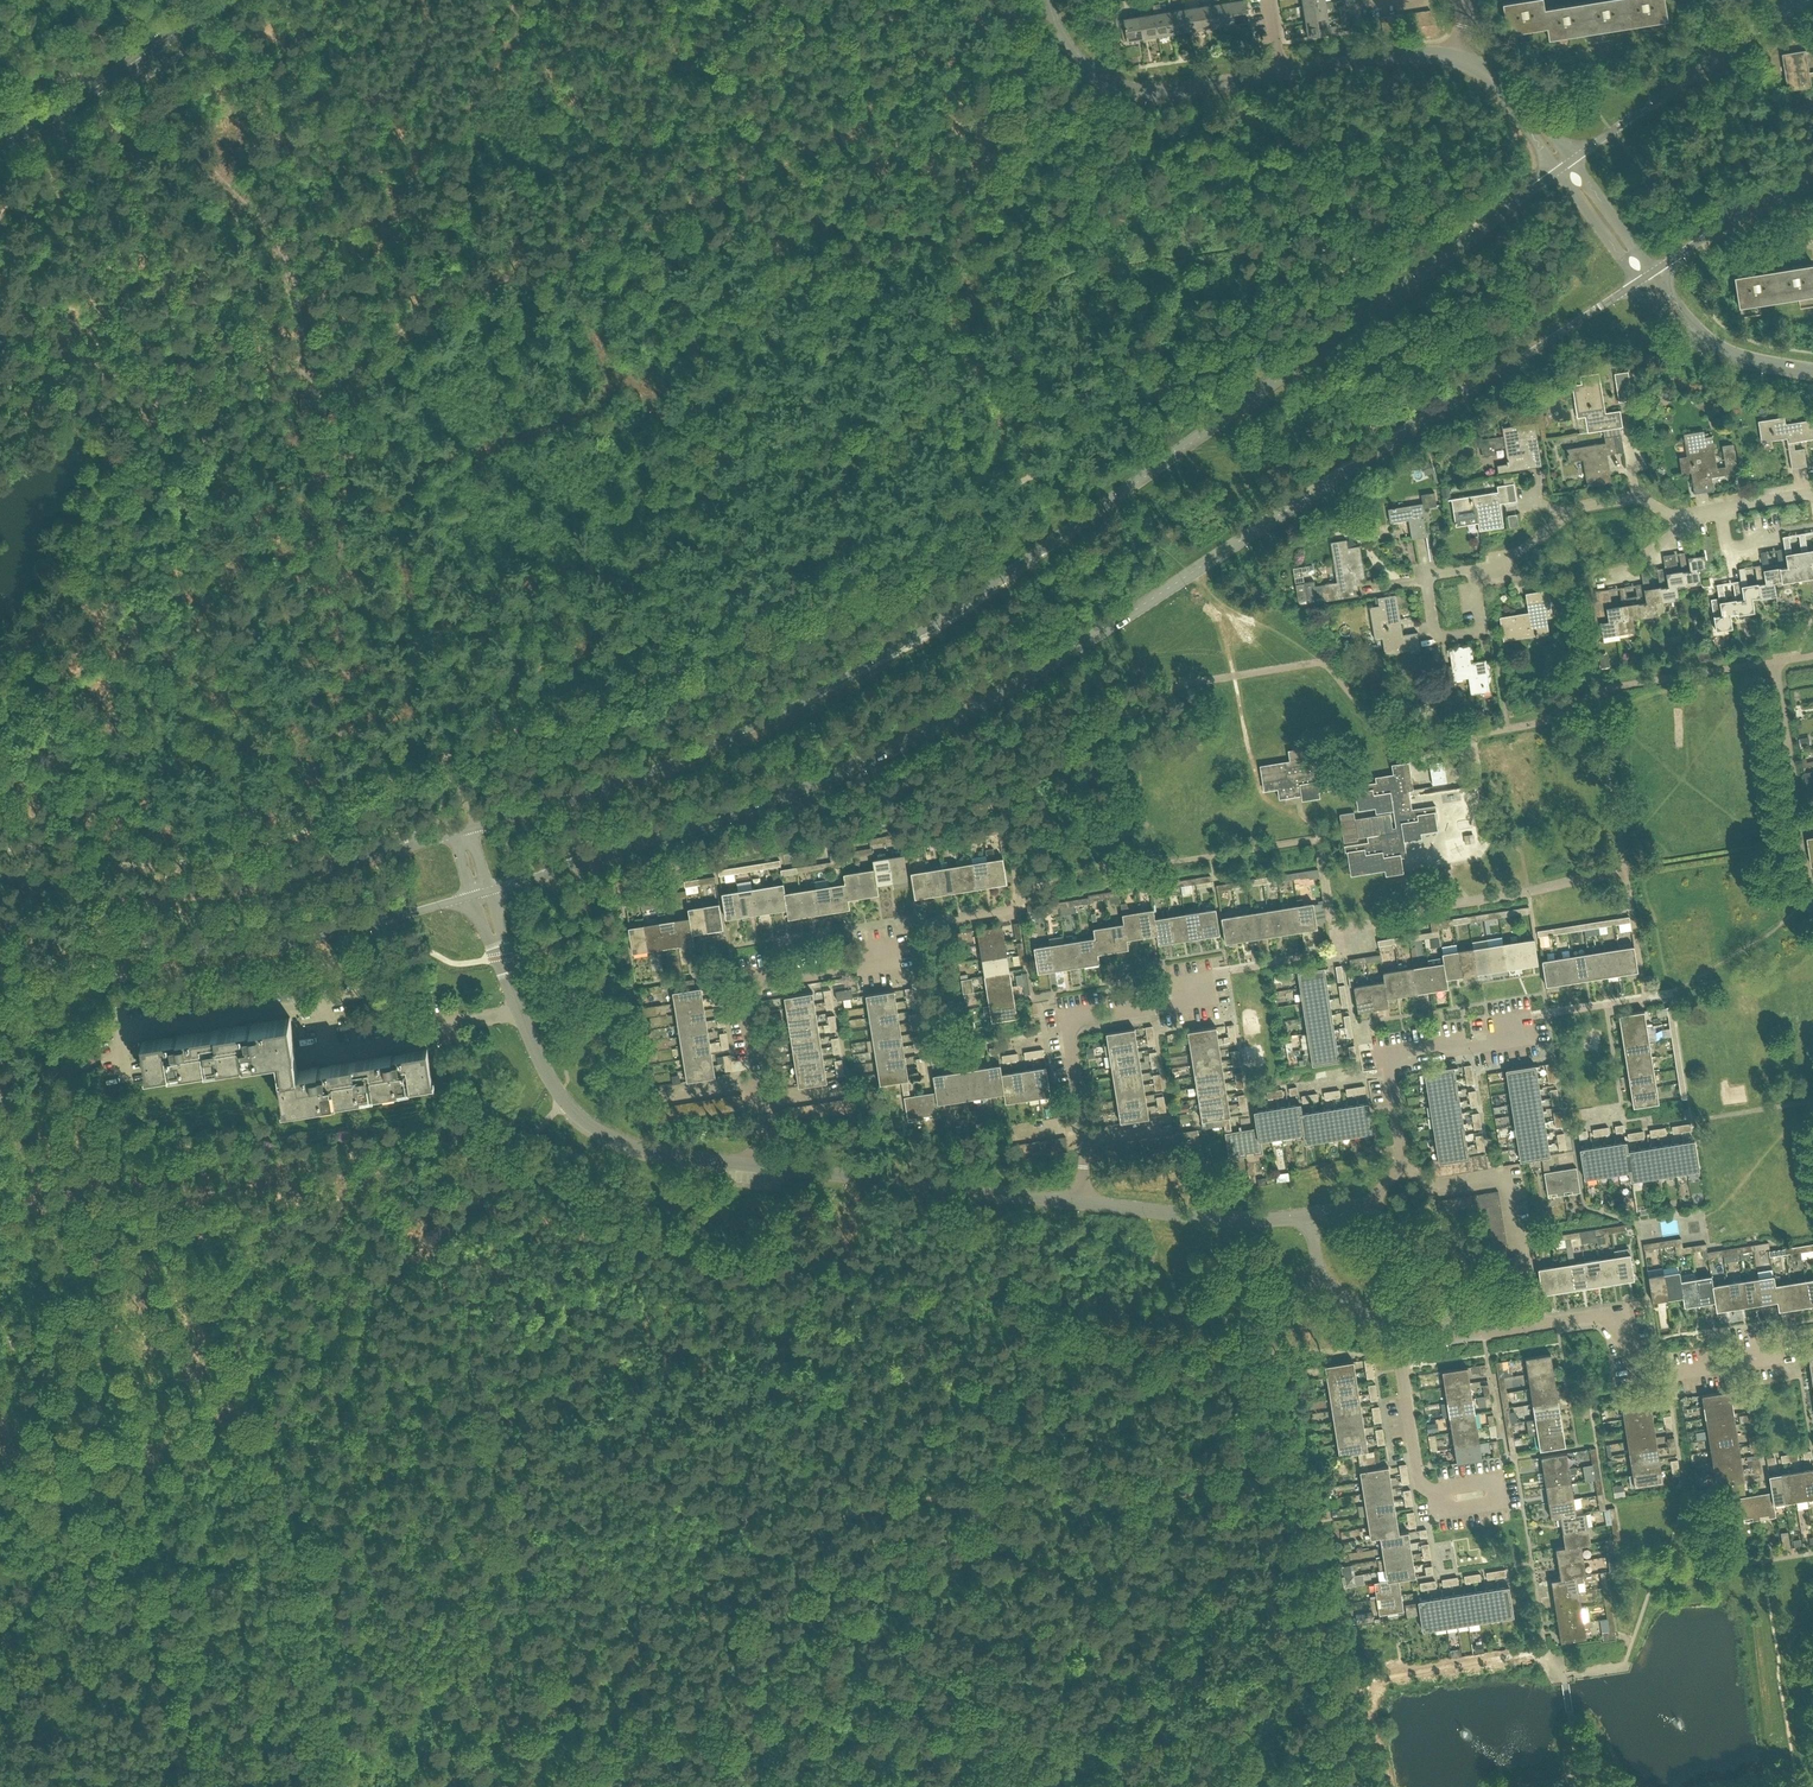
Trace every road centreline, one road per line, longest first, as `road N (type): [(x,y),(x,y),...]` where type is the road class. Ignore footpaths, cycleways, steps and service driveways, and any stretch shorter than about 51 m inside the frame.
road 1 (tertiary): [(489,891),(805,786),(952,718),(1123,618),(1638,282)]
road 2 (tertiary): [(1557,171),(905,644),(688,757),(472,827)]
road 3 (track): [(1224,1482),(1145,1502),(907,1499),(866,1507),(700,1588),(593,1689),(496,1734),(441,1786)]
road 4 (tertiary): [(0,918),(90,940),(197,951),(338,932),(472,896)]
road 5 (track): [(1001,0),(874,115),(599,242)]
road 6 (tertiary): [(451,834),(286,876),(172,893),(76,887),(0,869)]
road 7 (track): [(309,364),(291,282),(260,215),(161,112),(106,0)]
road 8 (unclassified): [(497,942),(541,1068),(594,1127),(636,1148),(758,1167)]
road 9 (track): [(599,242),(431,312),(318,395),(309,364)]
road 10 (unclassified): [(758,1167),(1079,1202)]
road 11 (residential): [(758,1167),(762,1099),(749,990),(859,967),(883,950)]
road 12 (residential): [(1079,1202),(1083,1142),(1069,1033),(1078,1019),(1173,1004),(1194,988)]
road 13 (track): [(332,518),(343,641),(337,816)]
road 14 (unclassified): [(1281,74),(1163,90),(1114,85),(1084,69),(1048,0)]
road 15 (tertiary): [(1801,0),(1572,160)]
road 16 (residential): [(1540,1323),(1514,1175),(1435,1186),(1403,1169)]
road 17 (track): [(1185,1213),(1235,1278),(1276,1455)]
road 18 (residential): [(1767,1356),(1649,1376),(1608,1313),(1540,1323)]
road 19 (secondary): [(0,143),(134,65),(215,0)]
road 20 (track): [(1276,1455),(1335,1687)]
road 21 (residential): [(1473,569),(1519,553),(1577,507),(1633,497),(1684,517)]
road 22 (unclassified): [(1079,1202),(1312,1219)]
road 23 (residential): [(1403,1169),(1387,1059),(1477,1044),(1502,1029)]
road 24 (residential): [(1483,1493),(1451,1499),(1420,1481),(1403,1346)]
road 25 (tertiary): [(1652,273),(1812,174)]
road 26 (residential): [(1473,569),(1483,632),(1436,639),(1426,576)]
road 27 (unclassified): [(1449,55),(1281,74)]
road 28 (unclassified): [(1403,1346),(1322,1275),(1312,1219)]
road 29 (unclassified): [(1365,1210),(1443,1282),(1446,1327)]
road 30 (unclassified): [(1652,273),(1572,160)]
road 31 (unclassified): [(1557,171),(1638,282)]
road 32 (unclassified): [(1812,374),(1711,349),(1692,329)]
road 33 (track): [(318,395),(332,518)]

